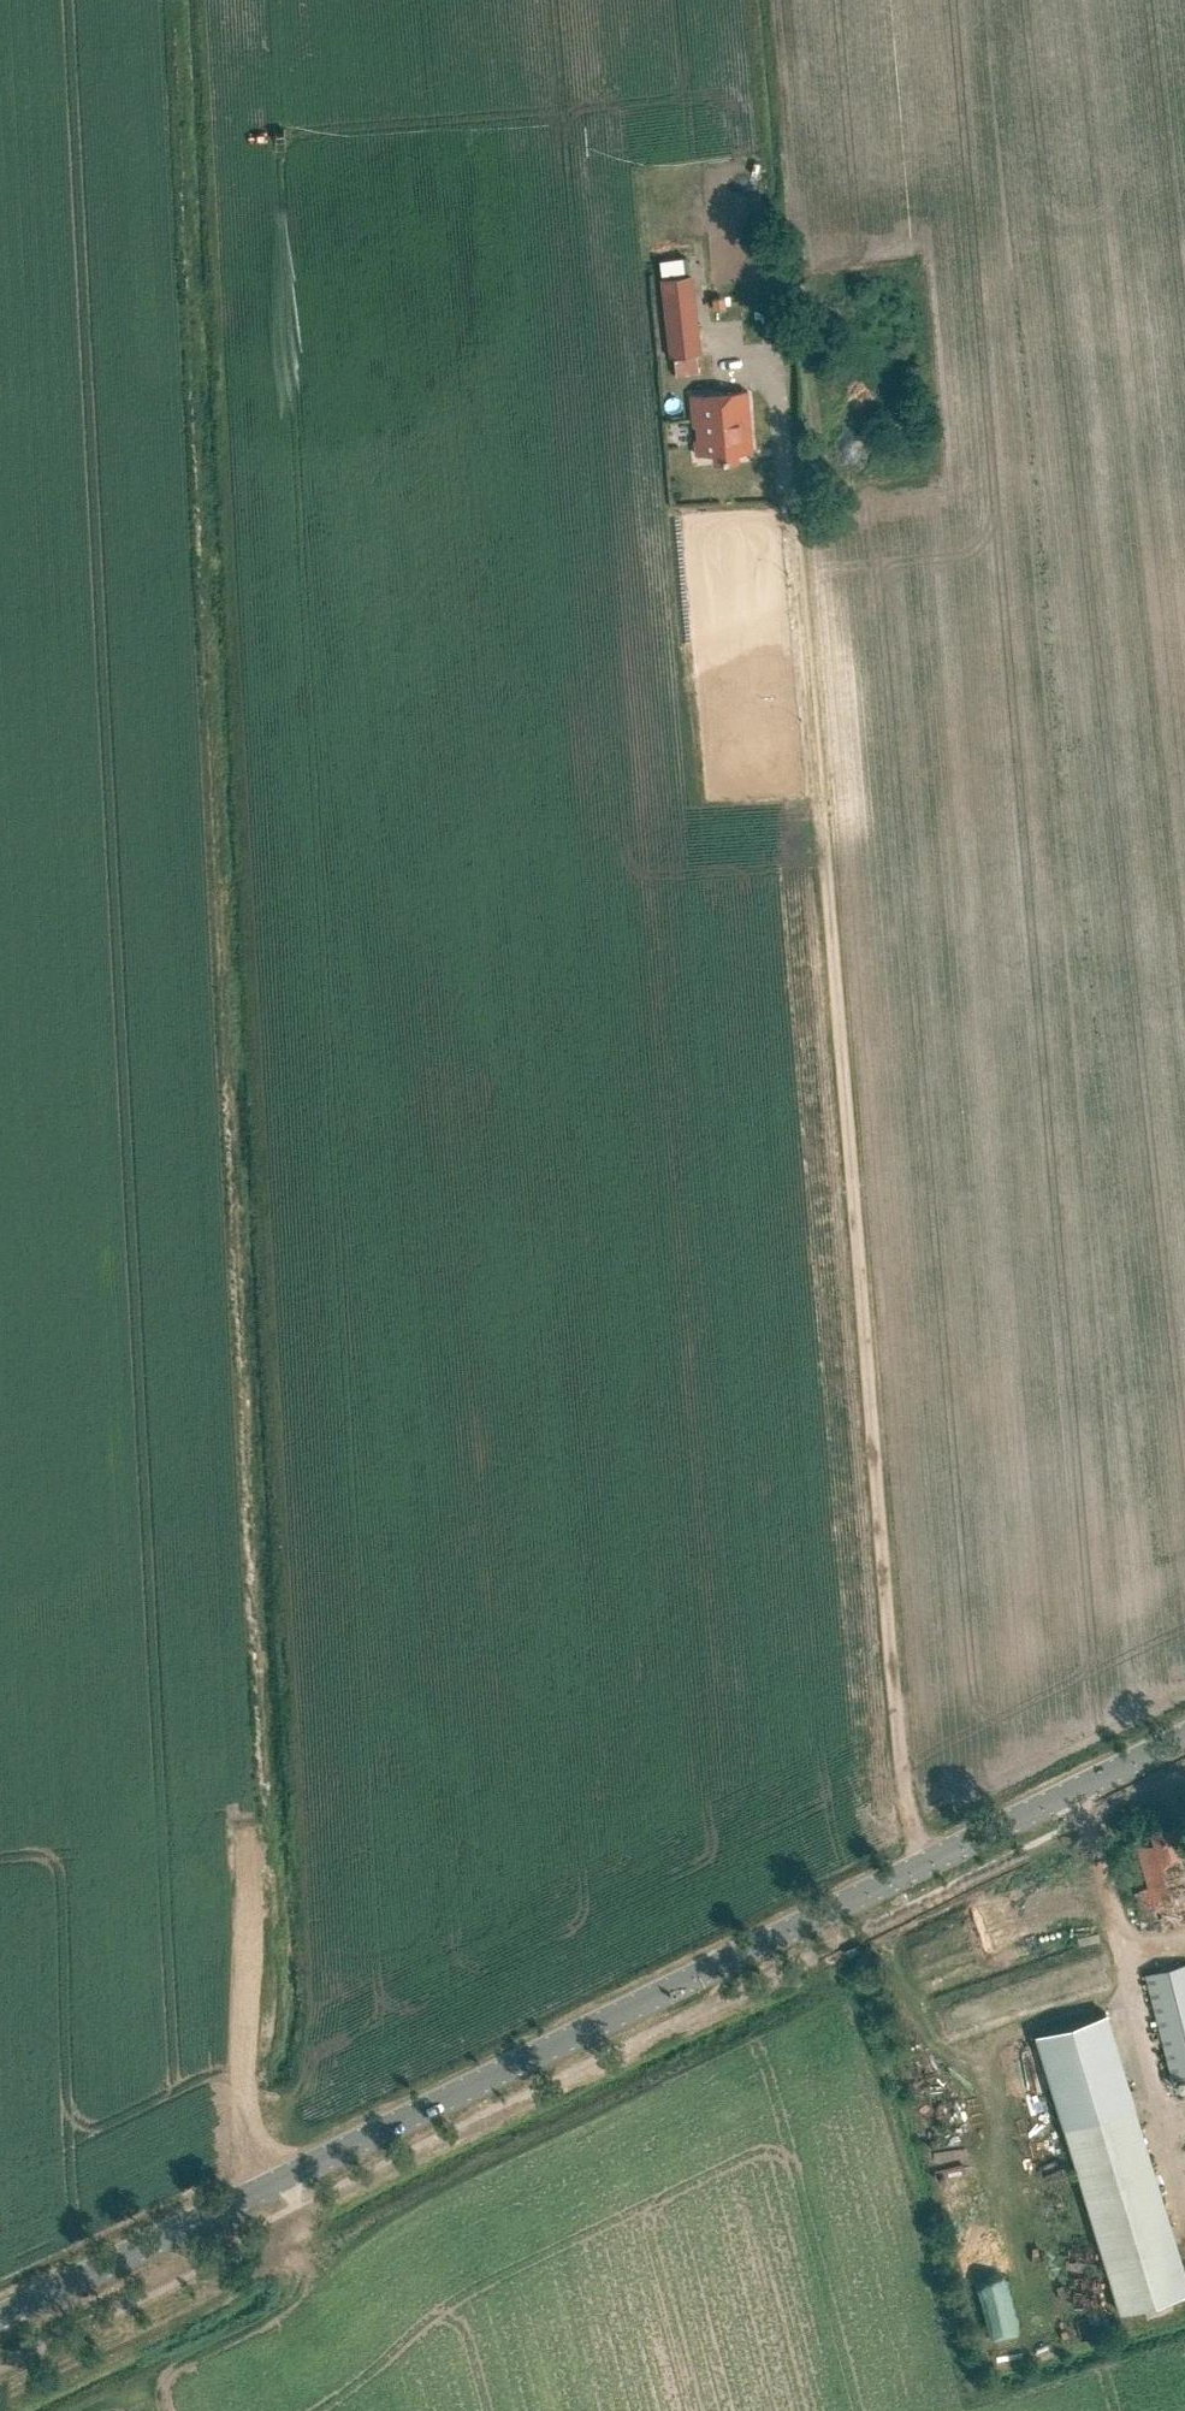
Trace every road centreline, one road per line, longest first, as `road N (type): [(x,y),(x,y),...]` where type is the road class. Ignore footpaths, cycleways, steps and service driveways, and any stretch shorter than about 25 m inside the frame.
road 1 (tertiary): [(0,2318),(1184,1736)]

